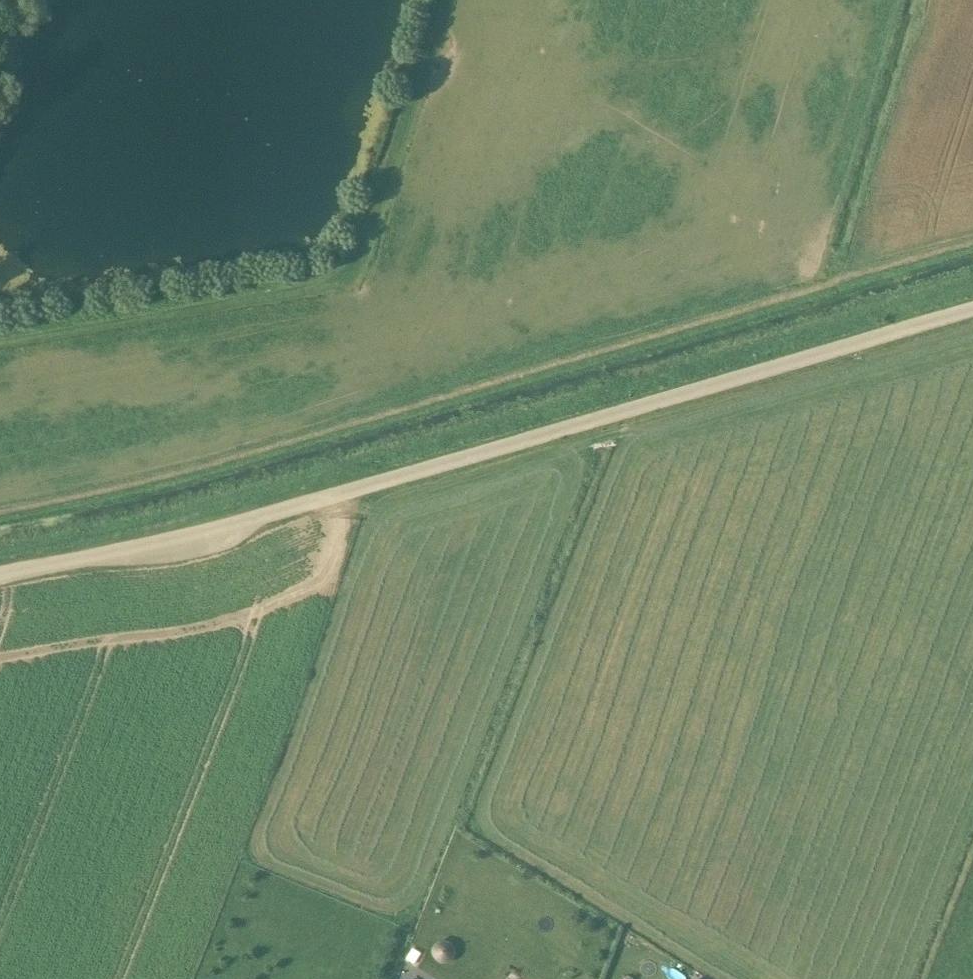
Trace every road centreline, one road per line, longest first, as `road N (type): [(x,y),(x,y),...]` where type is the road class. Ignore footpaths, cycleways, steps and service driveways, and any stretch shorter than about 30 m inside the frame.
road 1 (track): [(0,576),(168,547),(972,307)]

